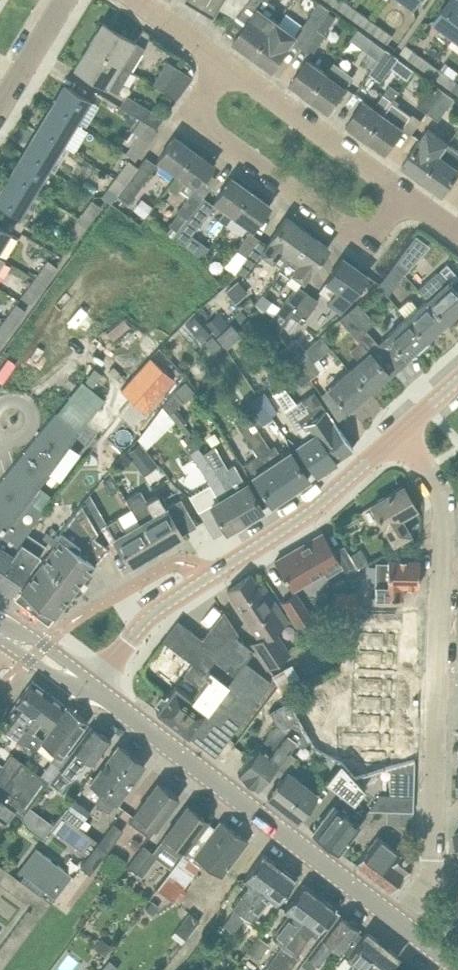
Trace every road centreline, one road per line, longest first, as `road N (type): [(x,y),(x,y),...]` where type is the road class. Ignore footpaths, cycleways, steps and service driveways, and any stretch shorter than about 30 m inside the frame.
road 1 (unclassified): [(399,921),(433,876),(444,509),(398,434)]
road 2 (residential): [(91,688),(149,617),(301,519),(398,434)]
road 3 (tertiary): [(399,921),(91,688)]
road 4 (unclassified): [(228,66),(202,103),(203,117),(341,227),(378,226),(402,192)]
road 5 (residential): [(402,192),(228,66)]
road 6 (residential): [(0,106),(65,0)]

